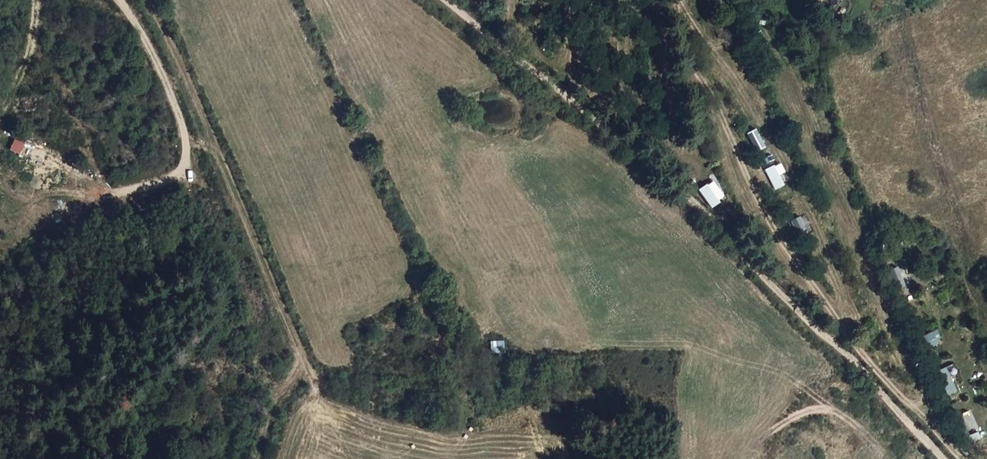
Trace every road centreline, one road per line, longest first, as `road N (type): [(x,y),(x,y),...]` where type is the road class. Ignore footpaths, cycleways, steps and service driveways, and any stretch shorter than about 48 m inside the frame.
road 1 (track): [(677,0),(693,65),(719,103),(758,200),(832,310),(912,403),(924,390),(790,82)]
road 2 (track): [(442,0),(639,158),(952,458)]
road 3 (track): [(145,0),(182,67),(302,358),(280,390),(259,458)]
road 4 (track): [(116,0),(183,118),(195,169),(120,199),(72,194),(33,175),(0,144)]
road 5 (track): [(649,0),(678,169)]
road 6 (track): [(34,0),(27,68),(0,121)]
road 7 (track): [(680,0),(712,50),(724,51),(730,40),(723,0)]

